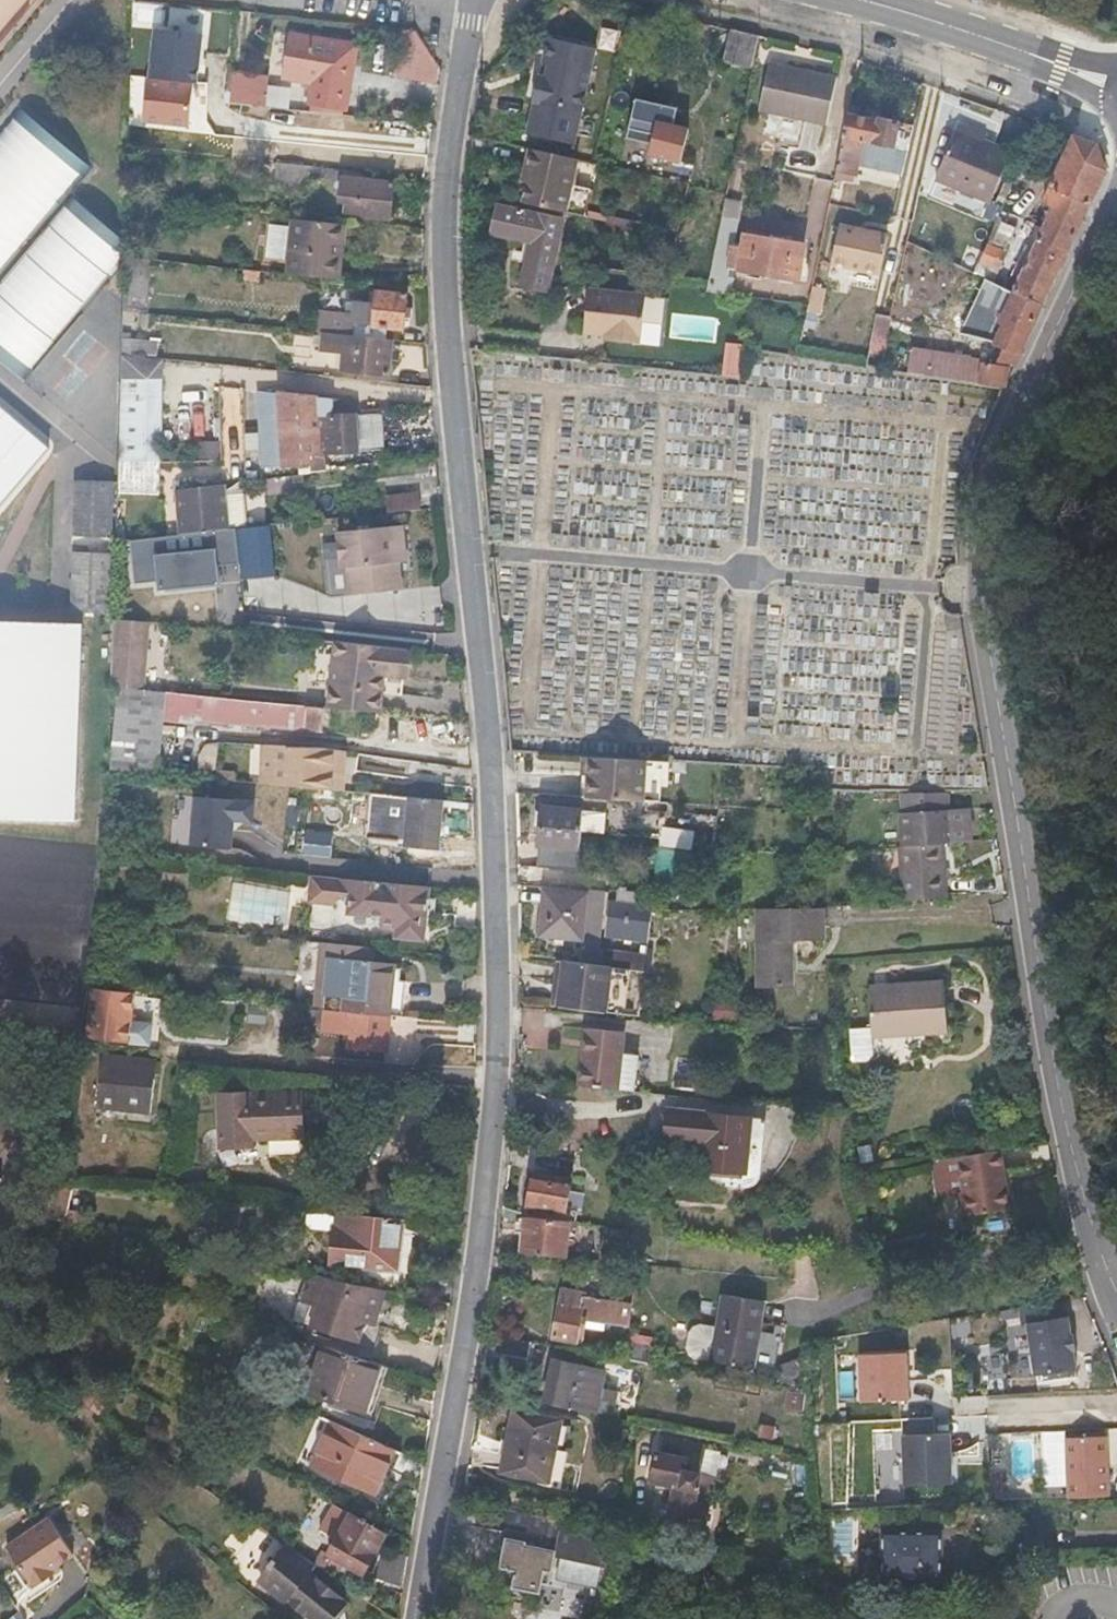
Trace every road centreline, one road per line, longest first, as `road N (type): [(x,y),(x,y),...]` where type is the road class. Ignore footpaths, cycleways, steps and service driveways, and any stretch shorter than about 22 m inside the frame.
road 1 (residential): [(415,1618),(478,1272),(498,1089),(487,711),(441,220),(474,0)]
road 2 (residential): [(1116,1303),(1084,1206),(1038,959),(980,541),(1023,399),(1116,200)]
road 3 (tertiary): [(867,0),(1015,48)]
road 4 (tertiary): [(1015,48),(1116,112)]

